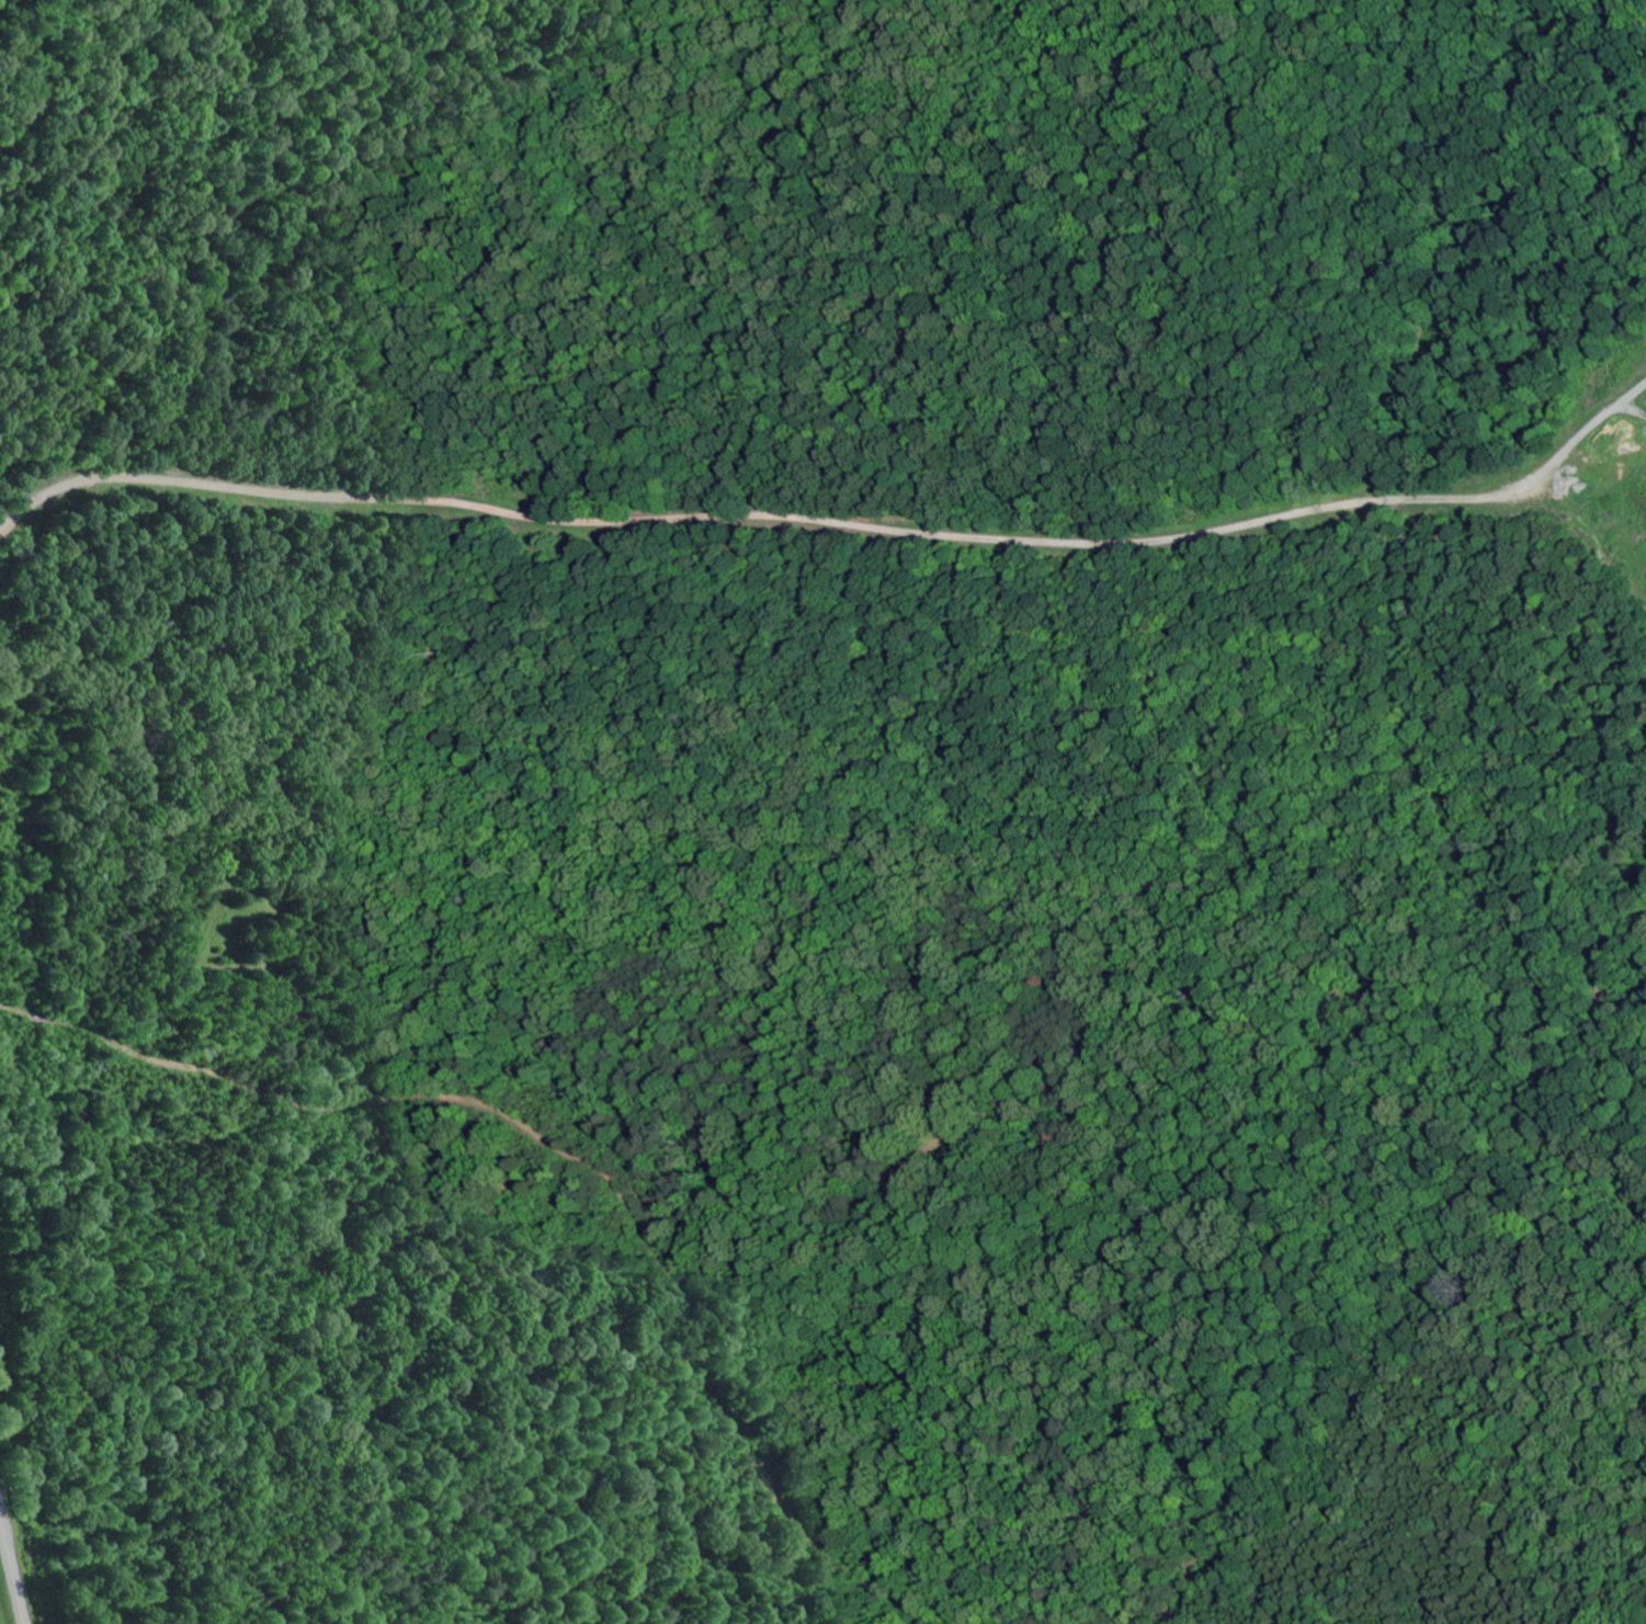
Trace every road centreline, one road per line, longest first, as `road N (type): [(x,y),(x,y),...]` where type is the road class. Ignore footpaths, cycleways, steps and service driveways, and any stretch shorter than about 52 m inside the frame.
road 1 (residential): [(0,539),(83,470),(1083,545),(1360,533),(1524,479),(1645,399)]
road 2 (secondary): [(27,1623),(0,1498)]

